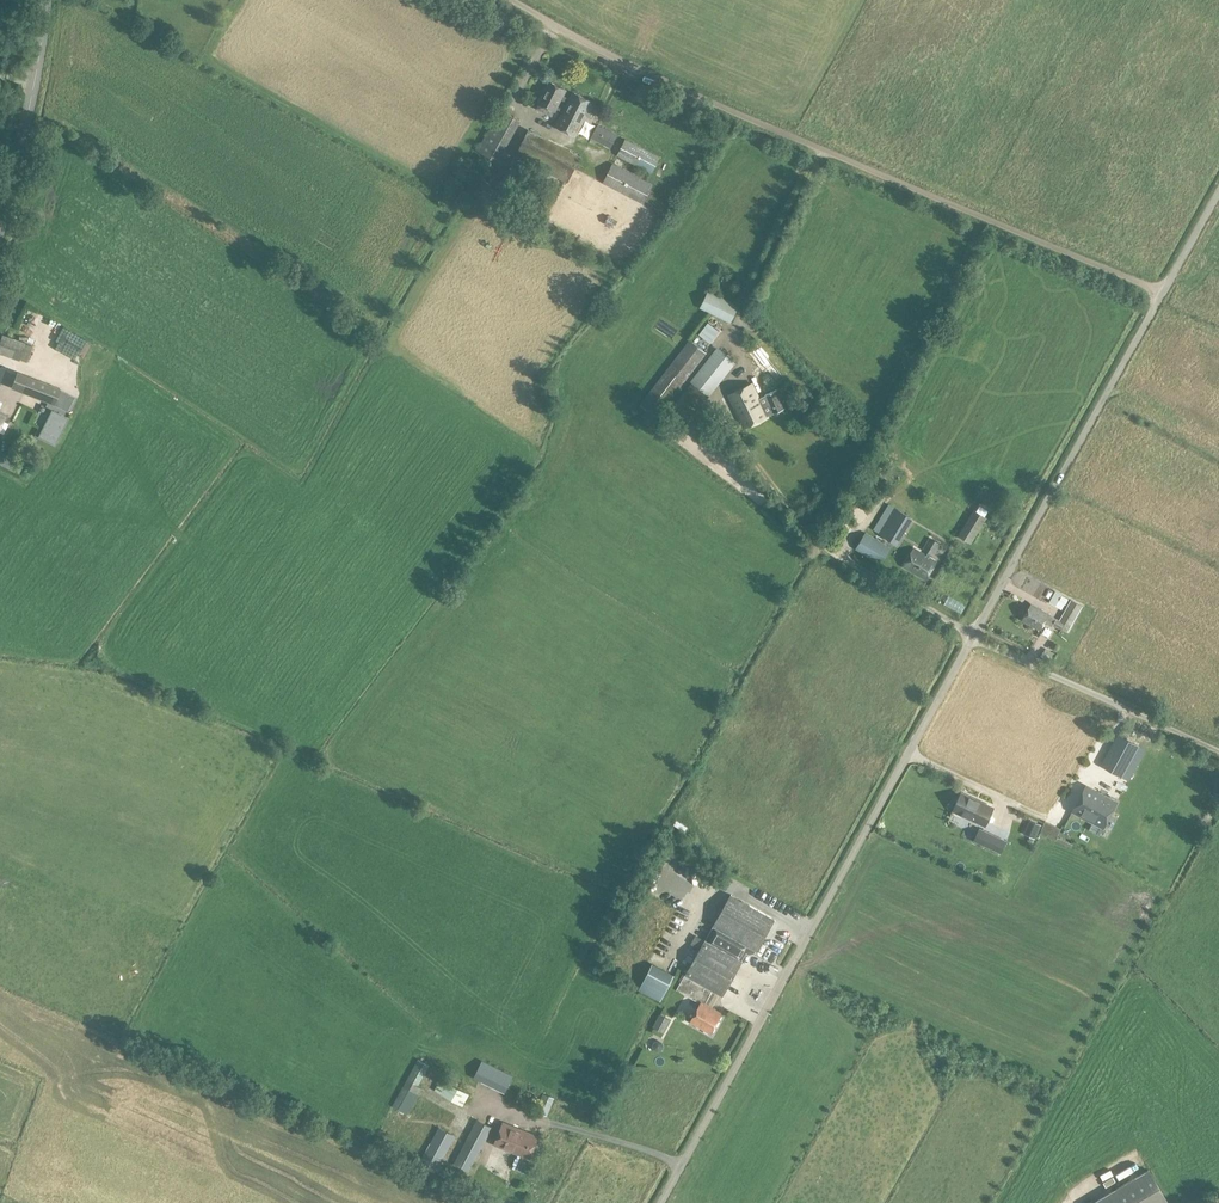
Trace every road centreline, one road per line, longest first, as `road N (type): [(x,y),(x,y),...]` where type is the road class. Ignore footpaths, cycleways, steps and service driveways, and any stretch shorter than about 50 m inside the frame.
road 1 (unclassified): [(660,1202),(1218,194)]
road 2 (track): [(1163,293),(628,68),(505,0)]
road 3 (track): [(1218,750),(975,635)]
road 4 (unclassified): [(0,253),(48,0)]
road 5 (track): [(739,315),(821,150)]

